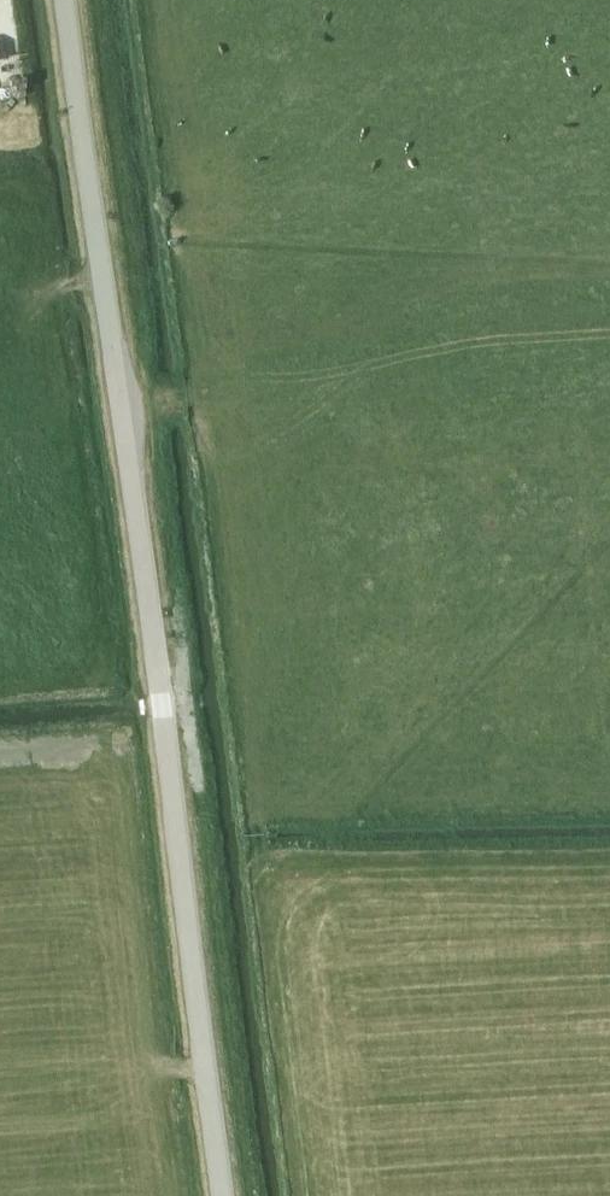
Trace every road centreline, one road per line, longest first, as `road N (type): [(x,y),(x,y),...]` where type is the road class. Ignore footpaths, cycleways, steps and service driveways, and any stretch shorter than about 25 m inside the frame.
road 1 (tertiary): [(224,1195),(65,0)]

